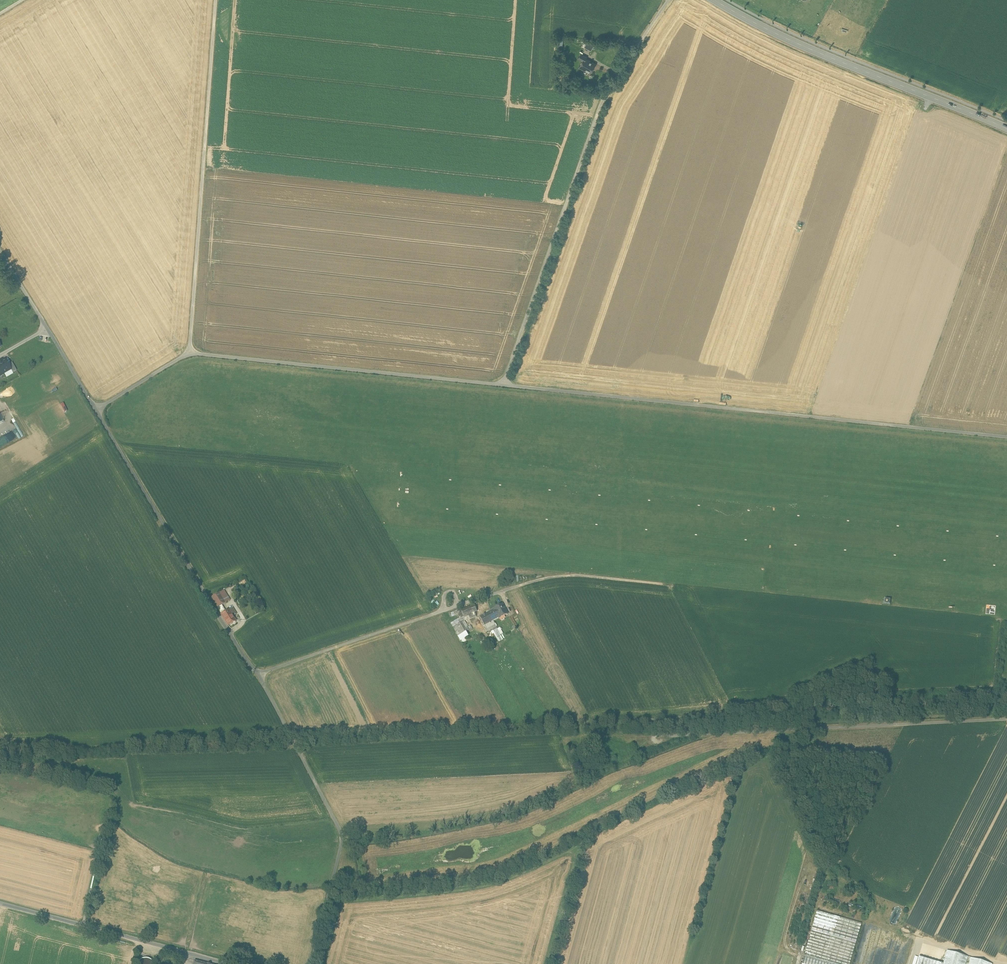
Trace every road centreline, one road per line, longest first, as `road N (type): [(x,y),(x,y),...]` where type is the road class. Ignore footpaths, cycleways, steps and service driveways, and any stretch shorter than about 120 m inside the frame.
road 1 (track): [(1006,437),(190,351)]
road 2 (track): [(0,249),(259,675),(344,835),(311,963)]
road 3 (track): [(669,0),(602,101),(505,385)]
road 4 (track): [(259,675),(531,582),(581,576),(662,584)]
road 5 (track): [(190,351),(217,0)]
road 6 (primary): [(1006,128),(788,39),(714,0)]
road 7 (unclassified): [(1006,718),(689,734)]
road 8 (unclassified): [(230,963),(0,905)]

